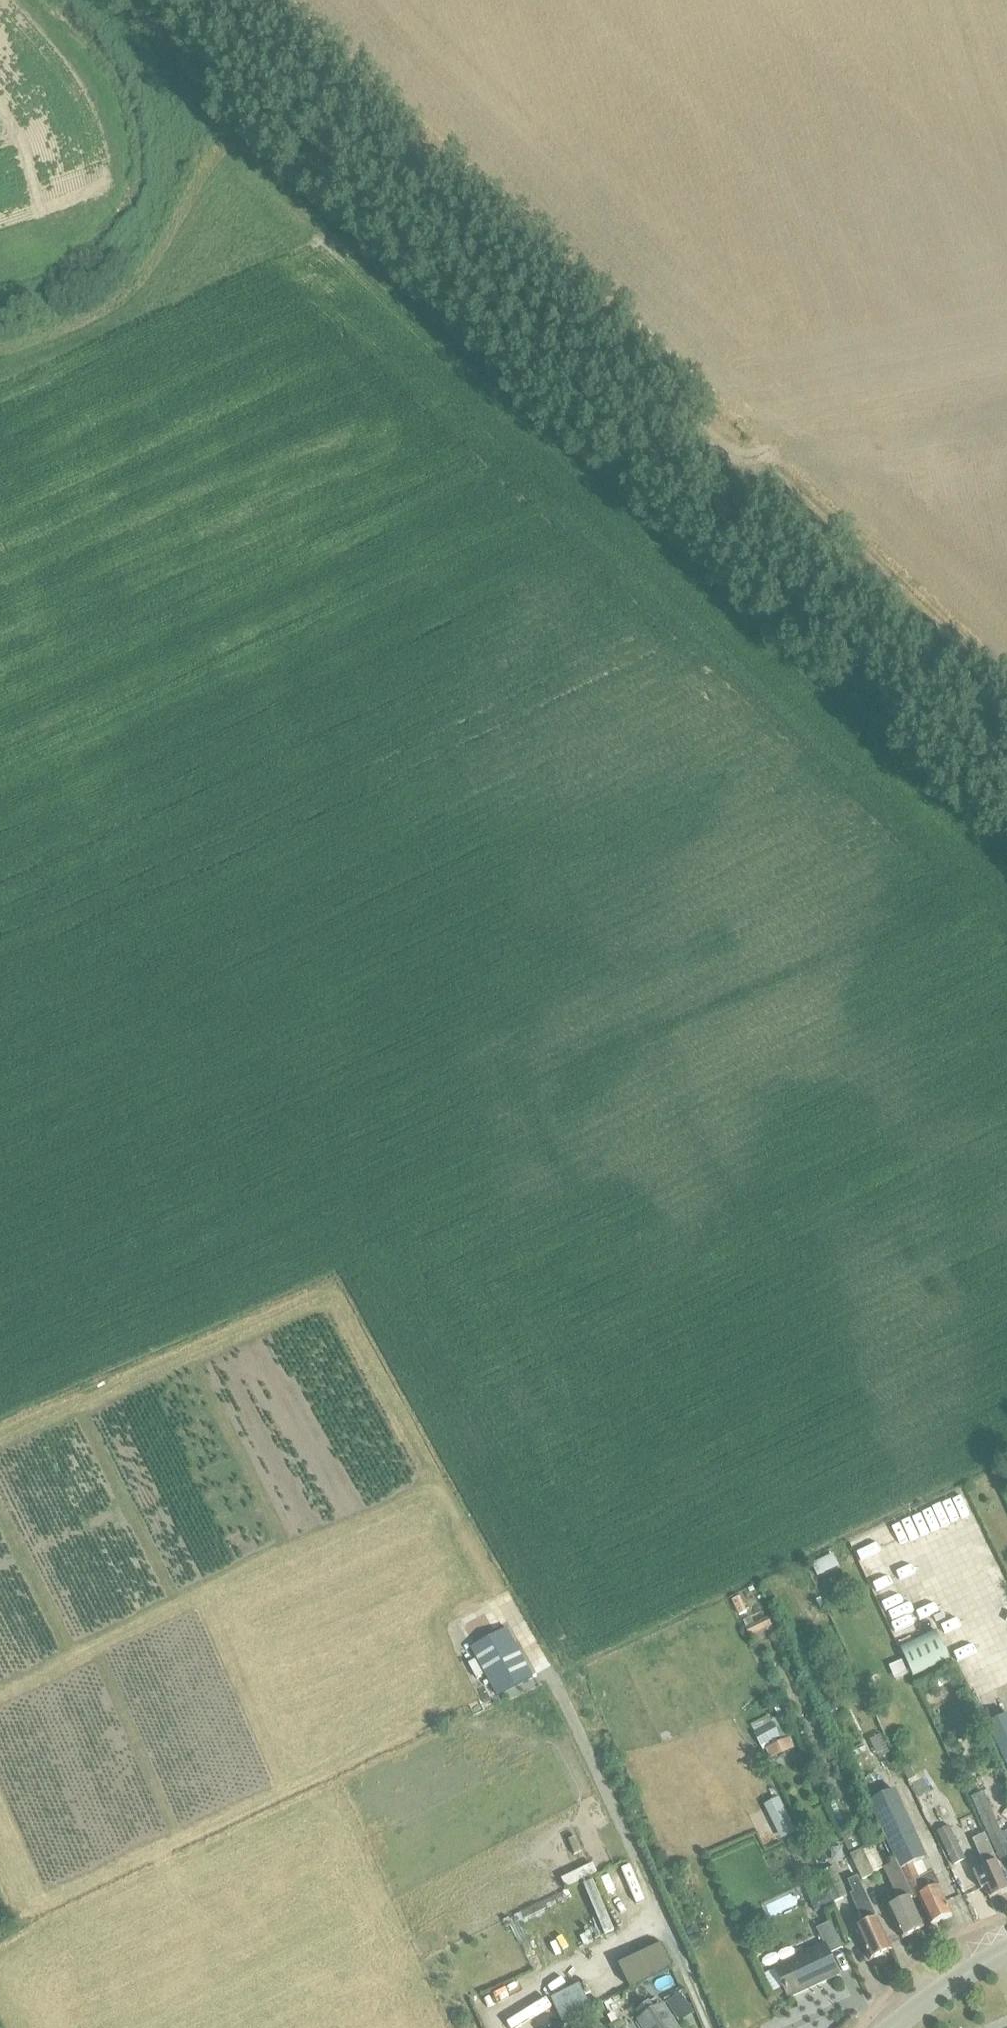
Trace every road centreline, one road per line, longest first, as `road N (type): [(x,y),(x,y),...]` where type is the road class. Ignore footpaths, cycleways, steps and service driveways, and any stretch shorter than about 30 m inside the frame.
road 1 (tertiary): [(892,2027),(939,1987),(1006,1948)]

